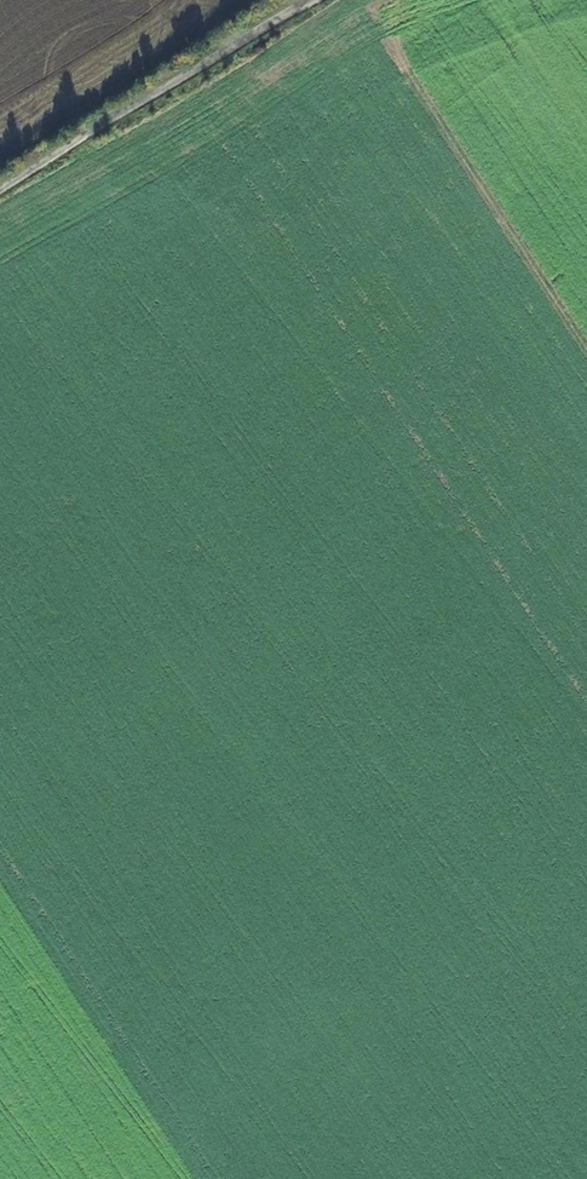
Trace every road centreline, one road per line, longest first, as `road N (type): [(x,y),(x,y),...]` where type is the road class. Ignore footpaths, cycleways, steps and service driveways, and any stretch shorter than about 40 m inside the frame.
road 1 (track): [(310,0),(0,187)]

